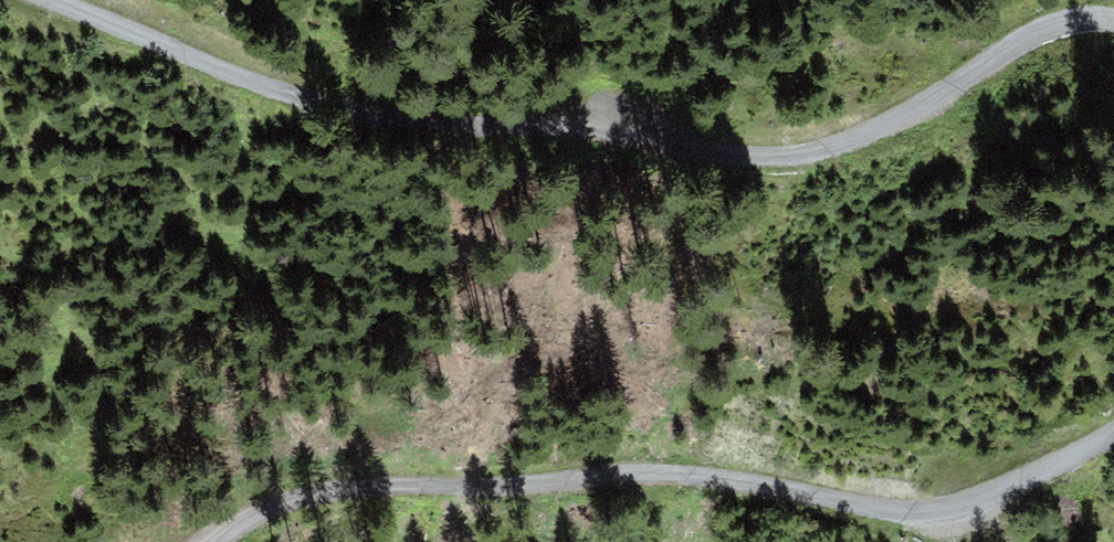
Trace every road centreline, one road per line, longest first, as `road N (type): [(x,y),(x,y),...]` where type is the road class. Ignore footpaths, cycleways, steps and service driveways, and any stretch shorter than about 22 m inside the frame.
road 1 (track): [(1113,29),(1055,24),(847,141),(569,184),(0,1)]
road 2 (track): [(206,541),(290,481),(337,470),(506,489),(594,473),(726,485),(833,502),(874,520),(999,485),(1113,409)]

